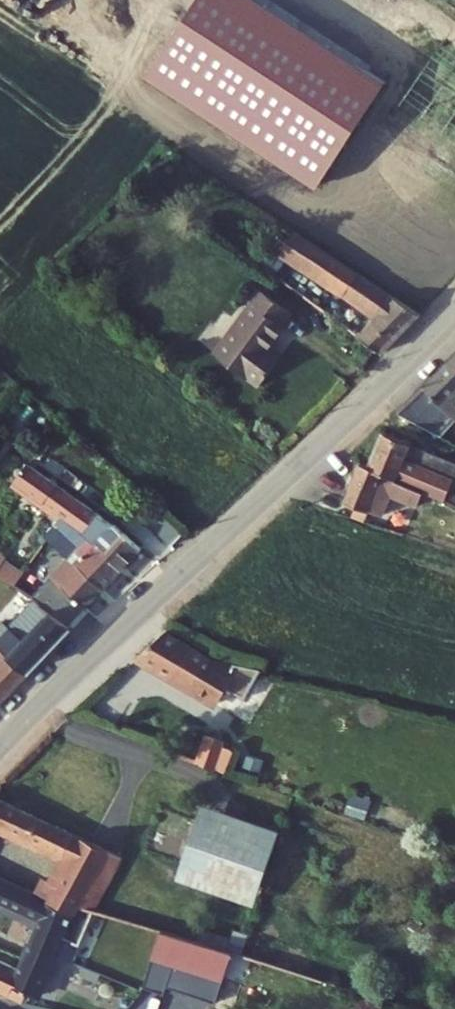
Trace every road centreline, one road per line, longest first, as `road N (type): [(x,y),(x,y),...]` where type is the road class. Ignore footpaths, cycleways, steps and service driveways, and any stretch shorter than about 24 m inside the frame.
road 1 (residential): [(454,312),(0,744)]

